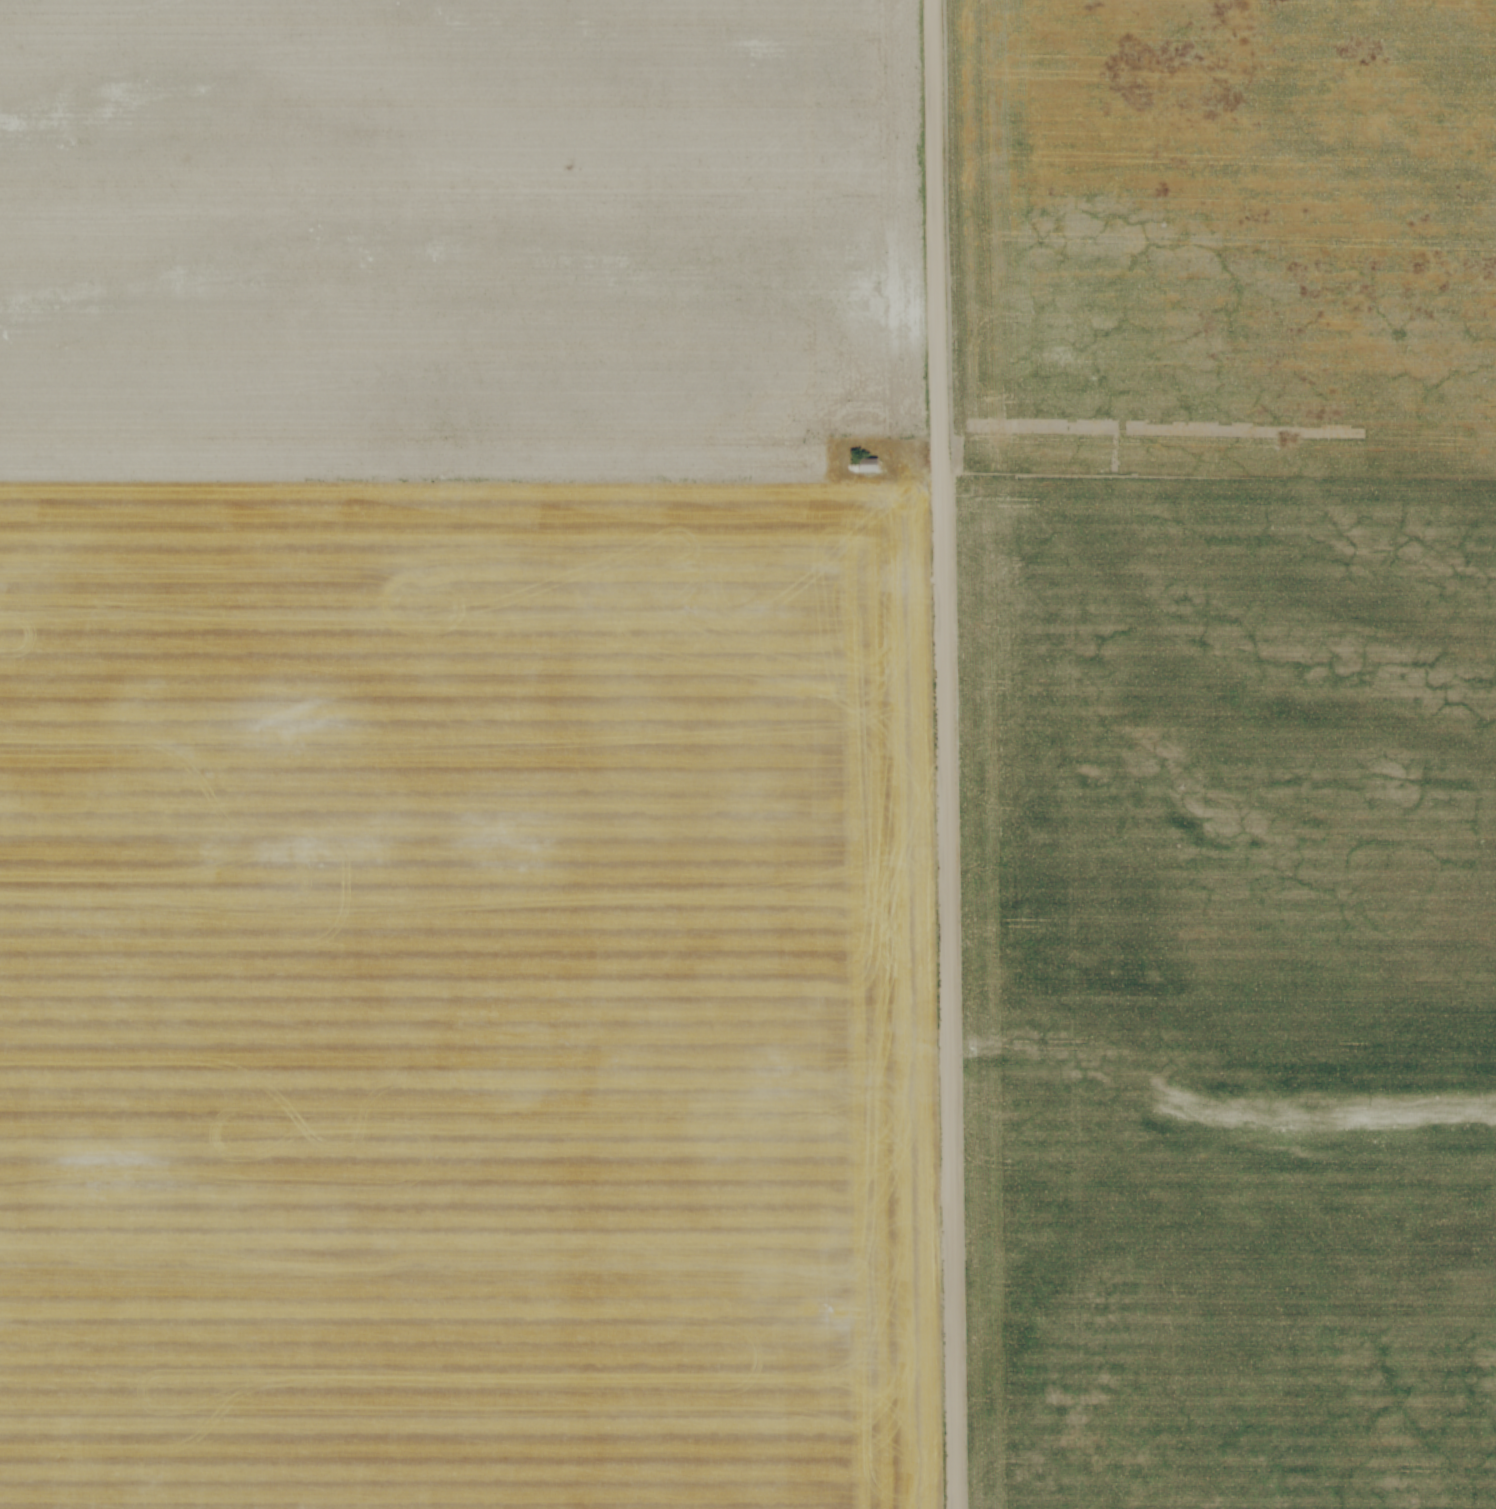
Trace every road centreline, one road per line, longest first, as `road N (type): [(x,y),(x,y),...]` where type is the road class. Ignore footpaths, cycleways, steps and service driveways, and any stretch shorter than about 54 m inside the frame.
road 1 (residential): [(932,0),(950,1508)]

